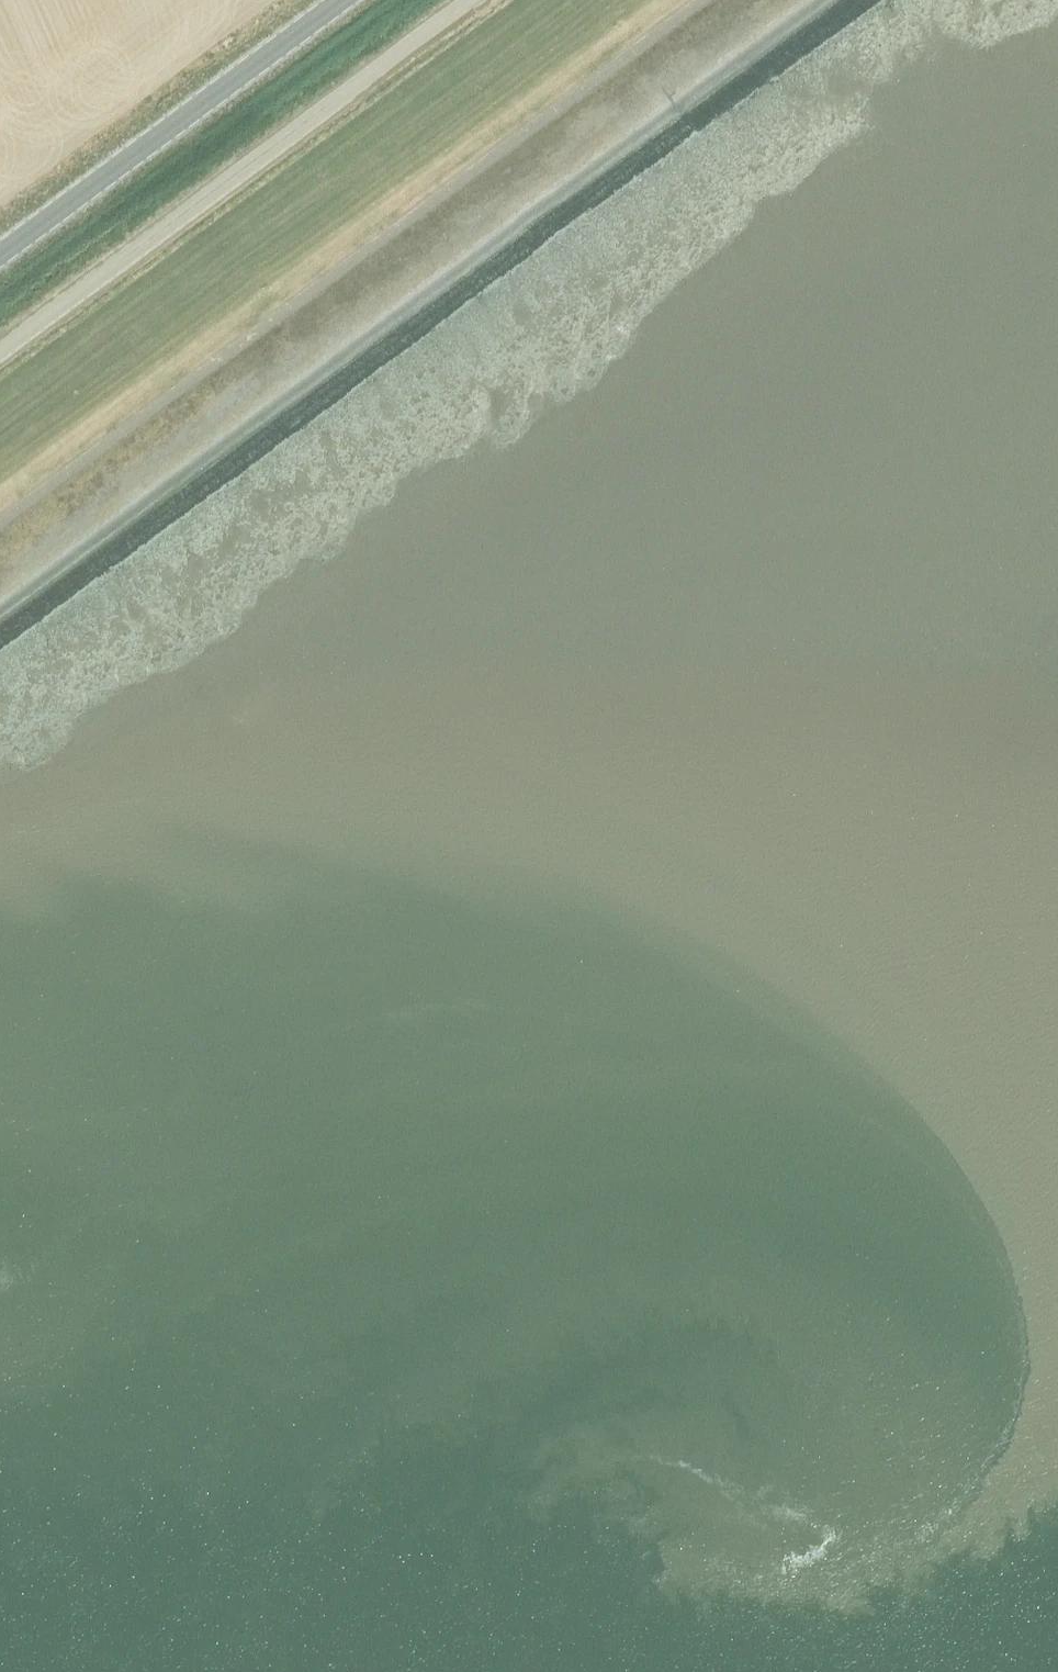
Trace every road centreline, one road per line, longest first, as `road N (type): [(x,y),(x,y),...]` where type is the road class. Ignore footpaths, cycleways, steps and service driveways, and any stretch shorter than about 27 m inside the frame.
road 1 (unclassified): [(0,346),(462,0)]

